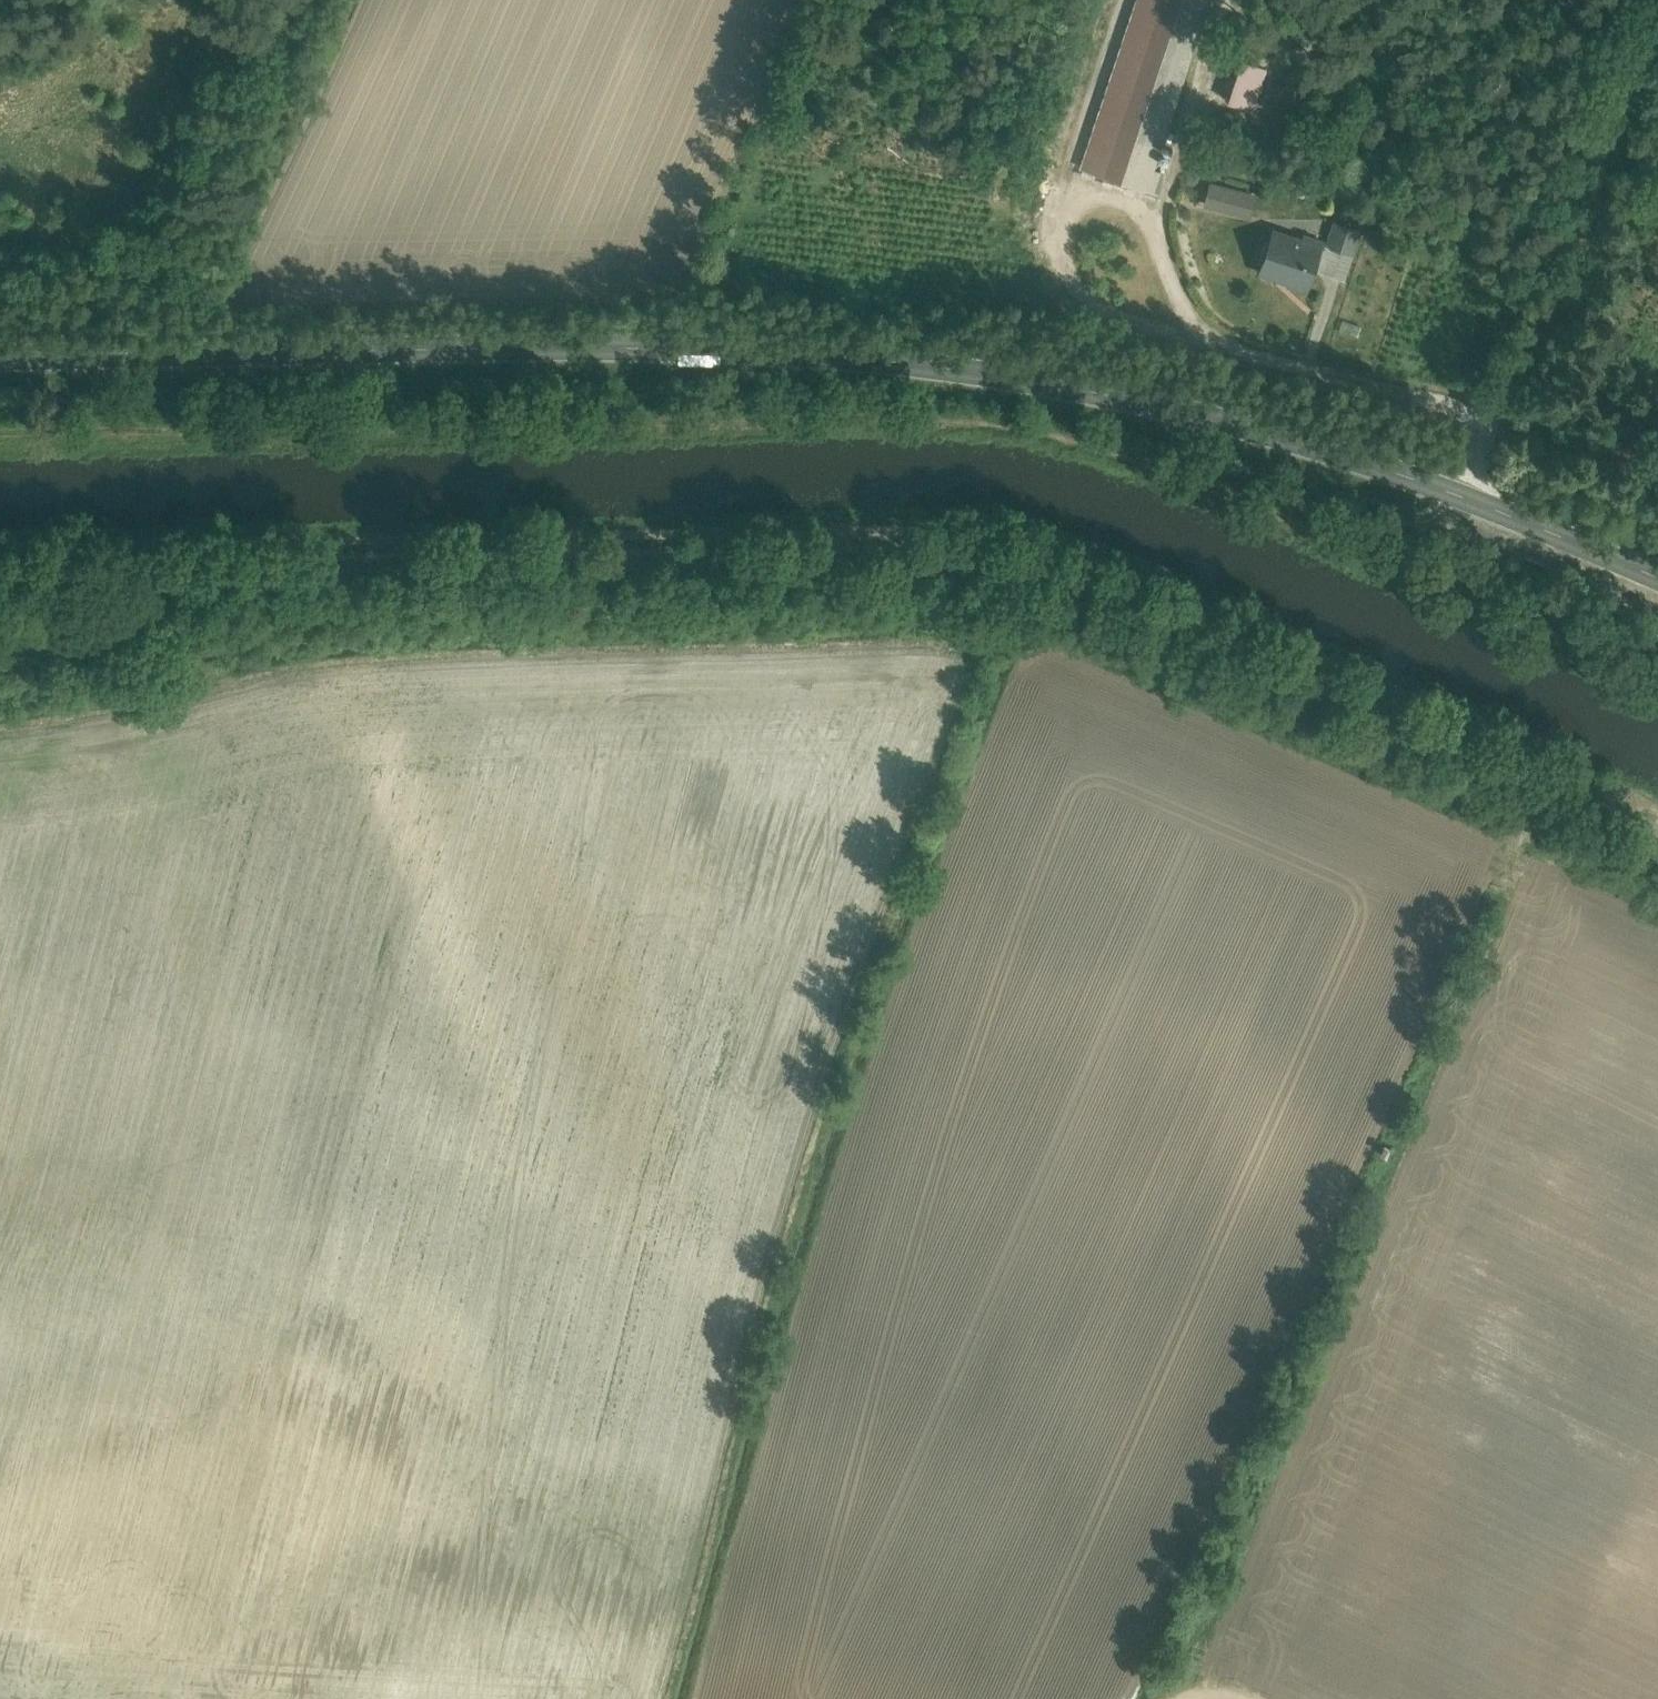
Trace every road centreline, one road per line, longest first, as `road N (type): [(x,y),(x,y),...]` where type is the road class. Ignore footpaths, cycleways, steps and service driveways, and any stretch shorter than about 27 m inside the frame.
road 1 (tertiary): [(1657,576),(1355,457),(1207,415),(918,362),(597,347),(0,358)]
road 2 (track): [(1176,1698),(1509,869)]

